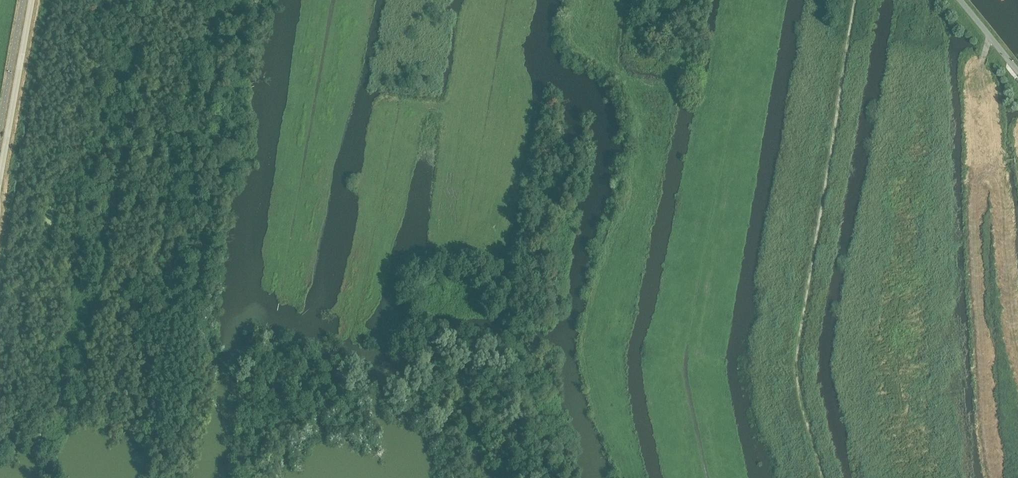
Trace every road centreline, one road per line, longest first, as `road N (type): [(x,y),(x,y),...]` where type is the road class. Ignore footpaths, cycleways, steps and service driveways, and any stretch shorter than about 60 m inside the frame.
road 1 (tertiary): [(0,176),(32,0)]

